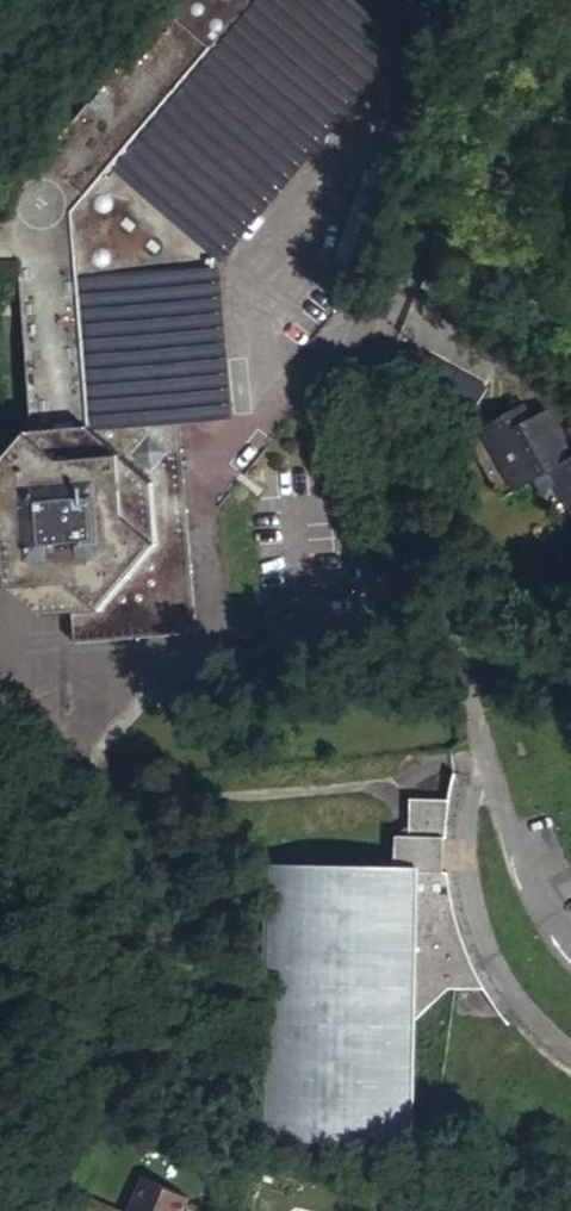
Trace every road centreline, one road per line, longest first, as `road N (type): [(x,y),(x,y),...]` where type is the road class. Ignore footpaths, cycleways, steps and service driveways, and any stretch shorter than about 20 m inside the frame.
road 1 (unclassified): [(526,0),(420,236),(383,344),(382,419),(400,516),(474,758)]
road 2 (residential): [(570,1061),(510,1011),(477,955),(459,879),(459,812),(474,758)]
road 3 (unclassified): [(474,758),(538,907),(570,950)]

